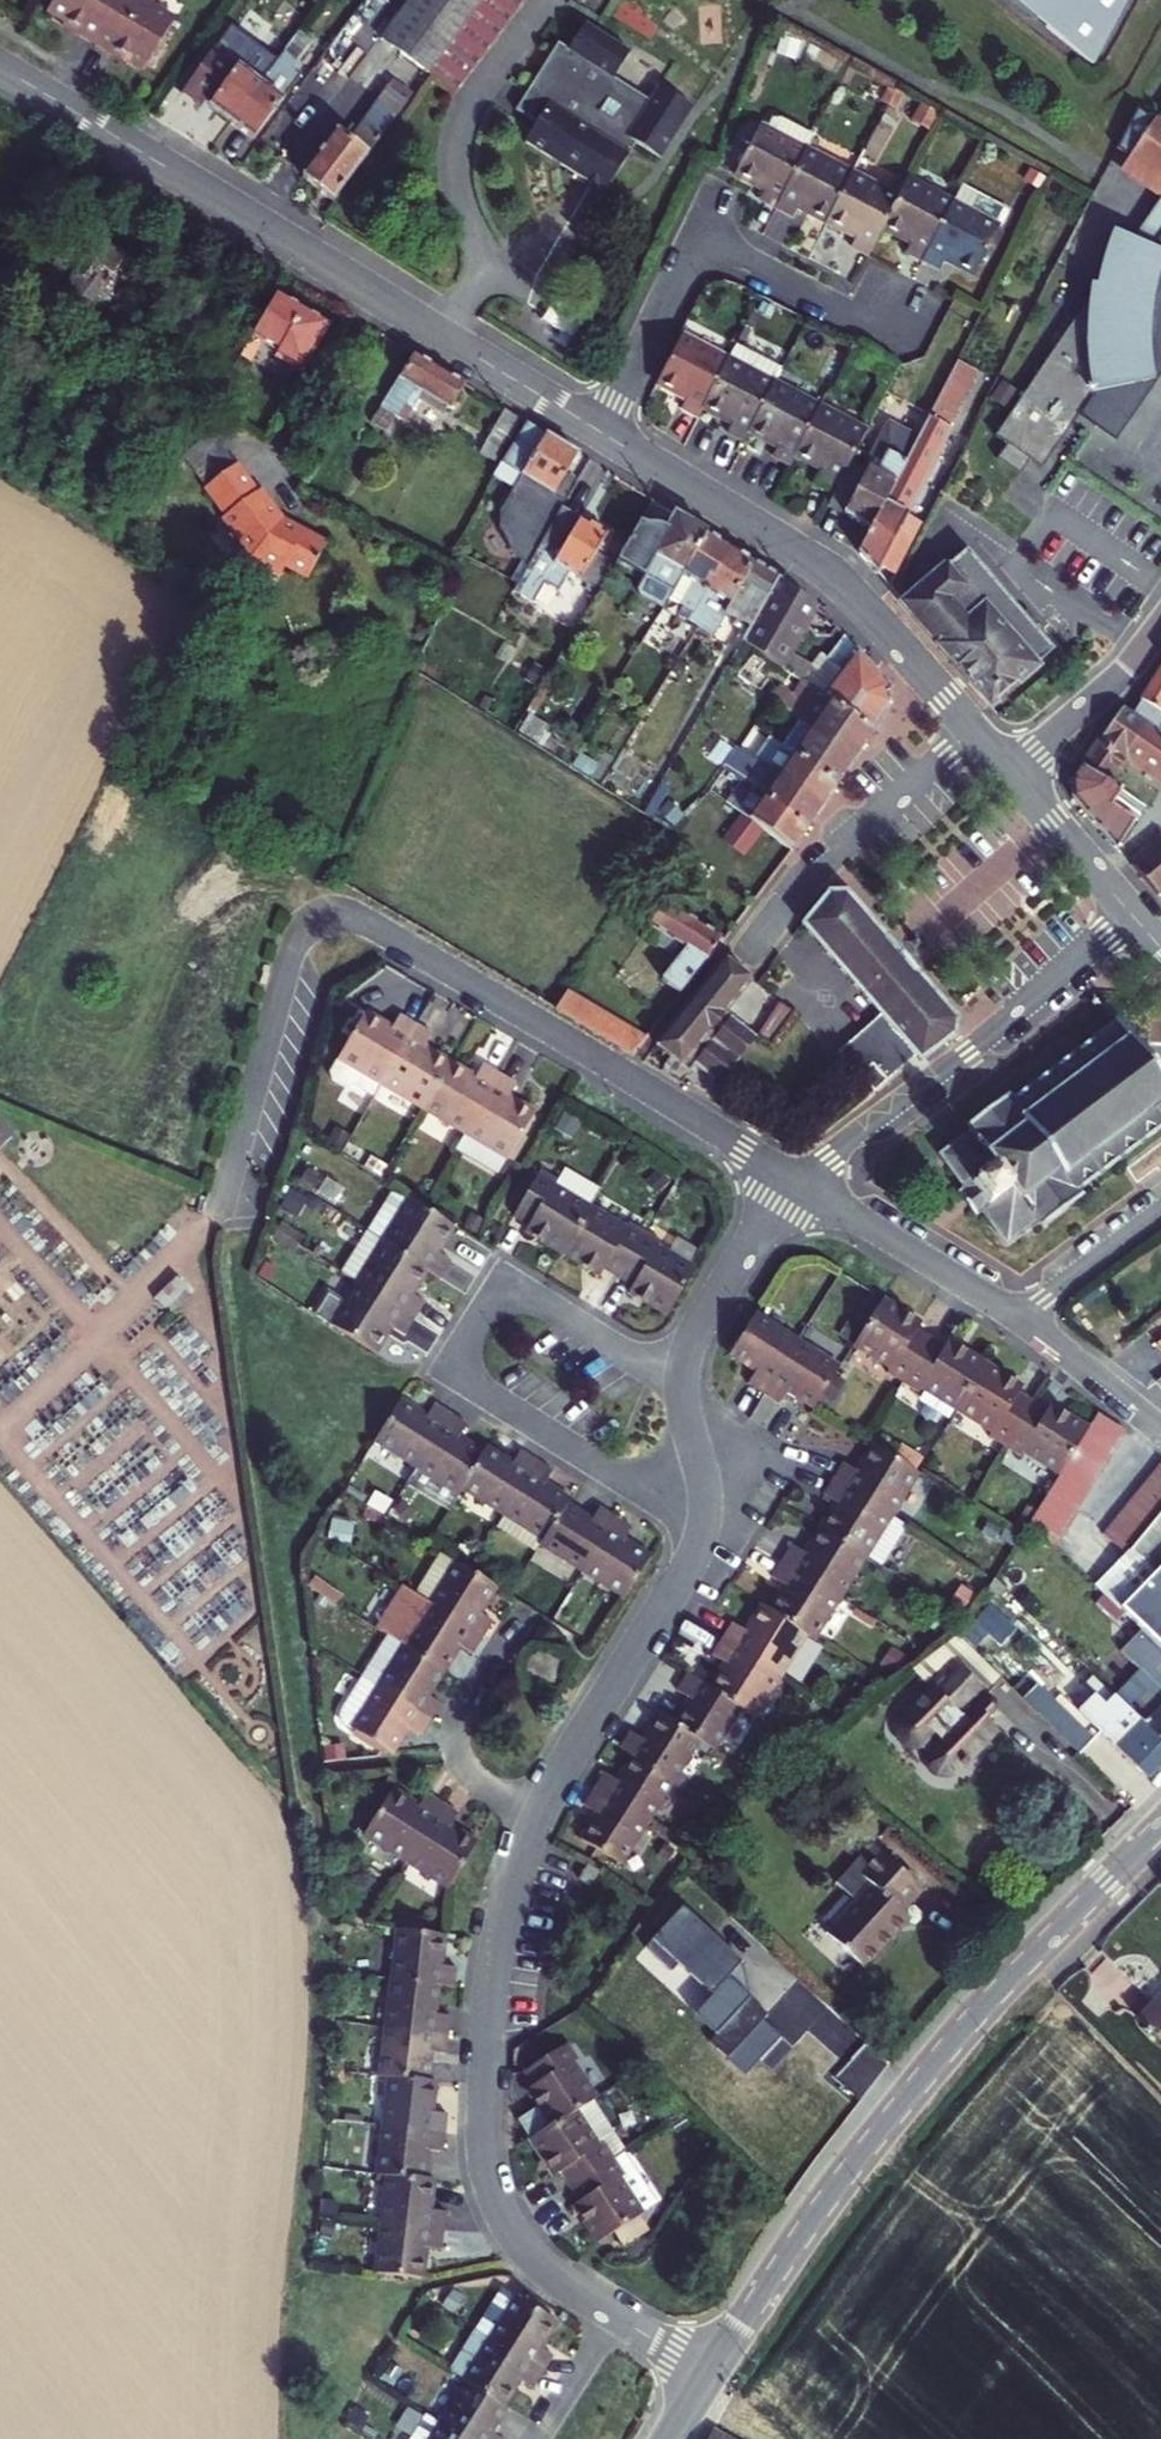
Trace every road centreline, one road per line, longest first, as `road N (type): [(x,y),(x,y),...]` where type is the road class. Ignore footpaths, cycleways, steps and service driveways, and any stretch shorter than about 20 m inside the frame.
road 1 (residential): [(800,1185),(362,921),(329,915),(300,937),(211,1213)]
road 2 (tertiary): [(1160,1827),(922,2077),(844,2174),(709,2375)]
road 3 (residential): [(600,435),(0,69)]
road 4 (residential): [(709,2375),(542,2269),(508,2227),(487,2178),(482,2129),(492,1970),(536,1819)]
road 5 (residential): [(702,1536),(441,1369),(502,1274),(683,1388)]
road 6 (residential): [(973,735),(845,588),(600,435)]
road 7 (residential): [(1132,918),(800,1185)]
road 8 (residential): [(536,1819),(702,1536)]
road 9 (residential): [(973,735),(831,851),(749,939)]
road 10 (residential): [(536,1819),(464,1771),(452,1736),(519,1617)]
road 11 (residential): [(1020,1320),(800,1185)]
road 12 (residential): [(693,240),(908,347)]
road 13 (residential): [(683,1388),(695,1329),(800,1185)]
road 14 (residential): [(693,240),(600,435)]
road 15 (residential): [(1010,780),(1106,695),(1160,627)]
road 16 (residential): [(1132,918),(1010,780)]
road 17 (residential): [(1160,1431),(1020,1320)]
road 18 (residential): [(1020,1320),(1160,1213)]
road 19 (residential): [(702,1536),(702,1481),(683,1388)]

